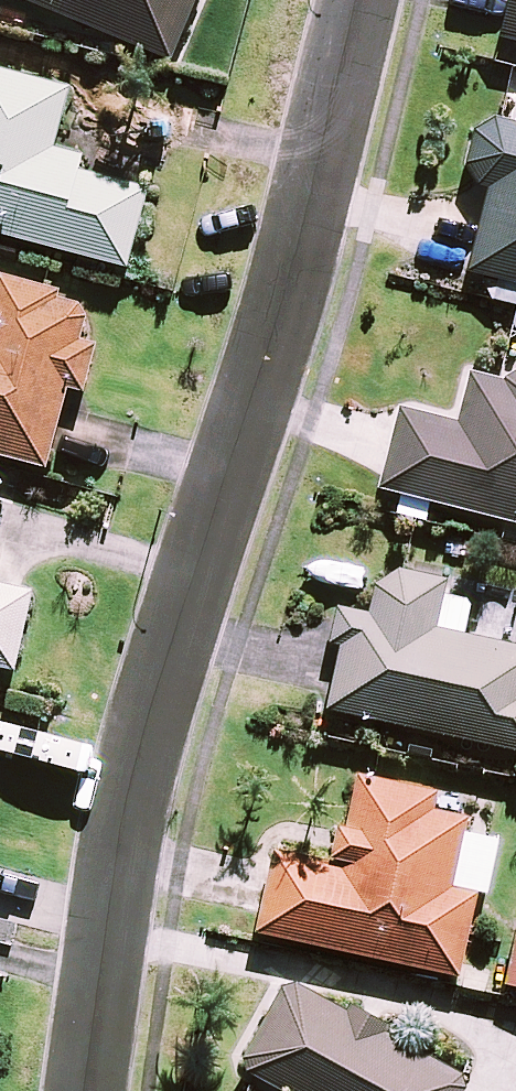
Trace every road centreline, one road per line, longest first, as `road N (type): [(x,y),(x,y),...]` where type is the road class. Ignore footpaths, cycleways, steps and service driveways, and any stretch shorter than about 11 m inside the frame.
road 1 (residential): [(96,1090),(141,791),(273,376),(329,171),(364,0)]

